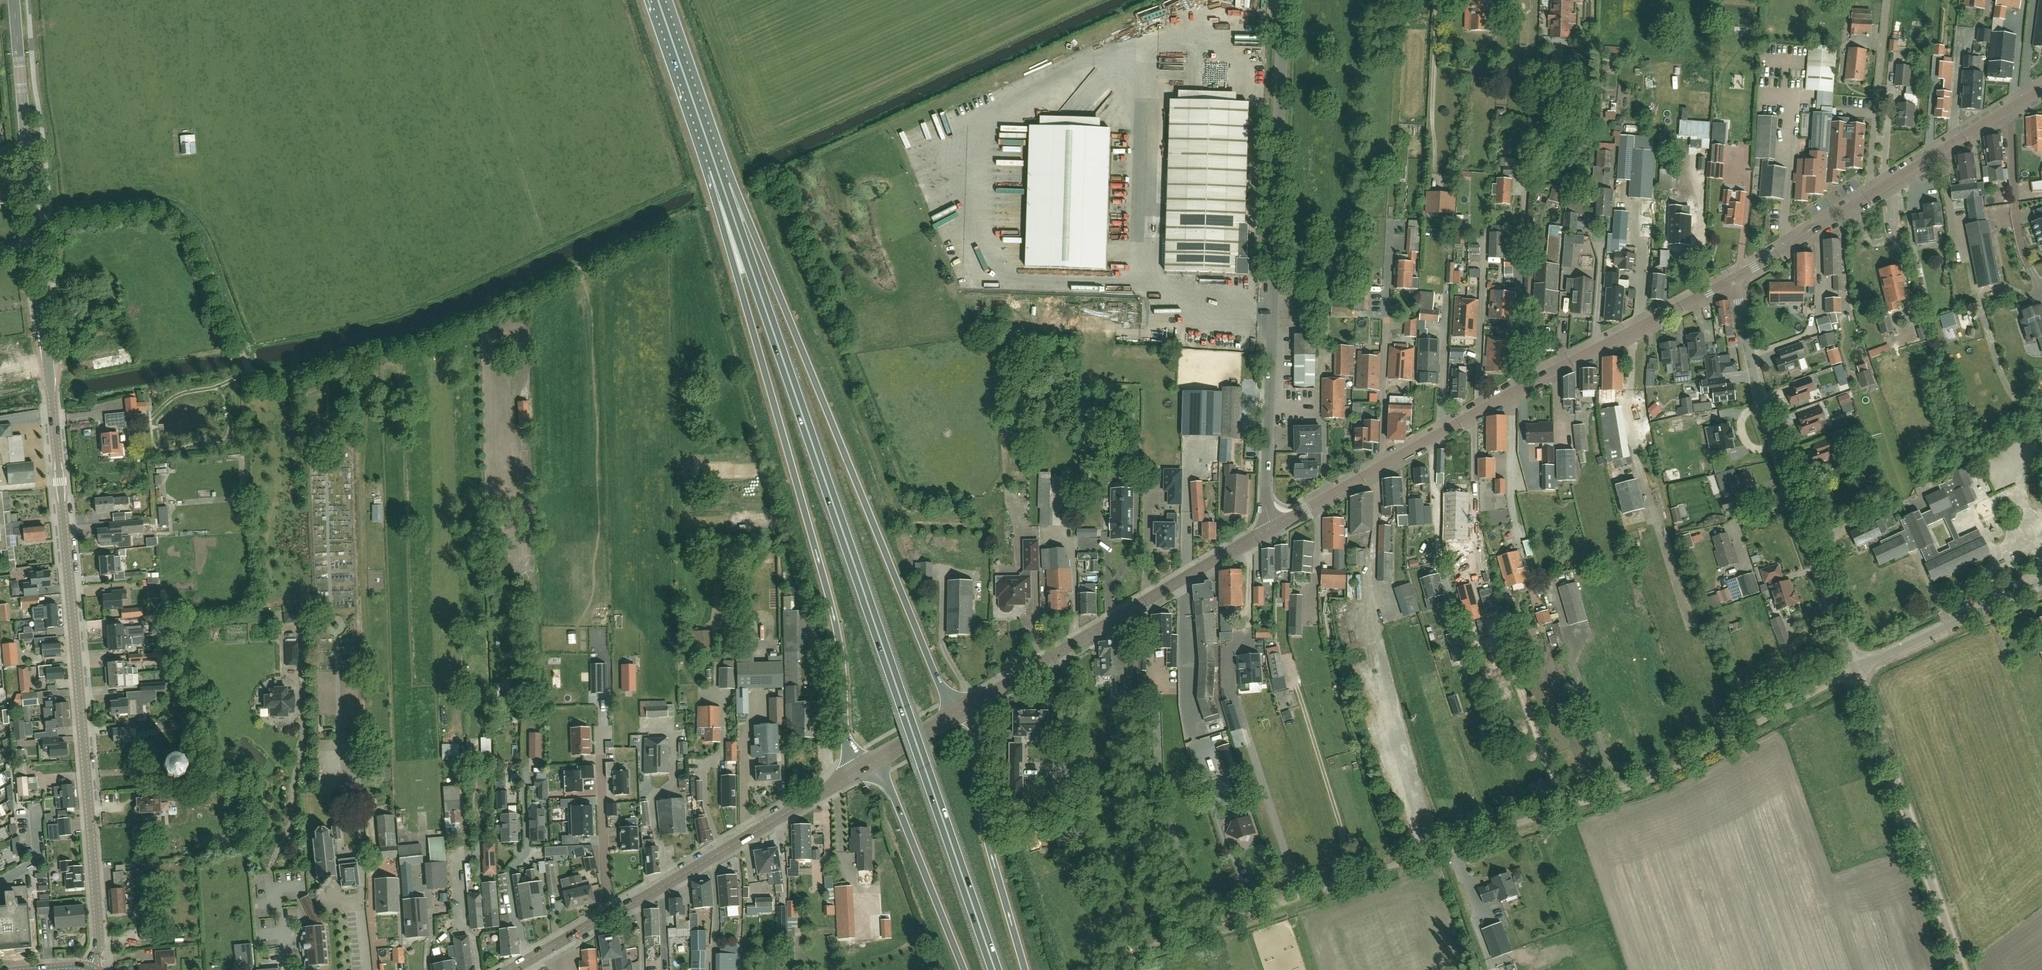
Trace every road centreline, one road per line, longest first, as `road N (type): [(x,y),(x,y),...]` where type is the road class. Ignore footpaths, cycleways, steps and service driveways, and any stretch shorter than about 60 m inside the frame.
road 1 (trunk): [(995,969),(720,178)]
road 2 (residential): [(1129,951),(1602,797),(1666,771),(1856,669)]
road 3 (unclassified): [(658,230),(454,325),(268,382),(247,365),(200,244),(180,220),(144,208),(33,218)]
road 4 (tertiary): [(88,969),(99,942),(33,218)]
road 5 (trunk): [(720,178),(737,277),(831,605),(845,732),(858,770)]
road 6 (trunk): [(956,713),(792,323),(720,178)]
road 7 (unclassified): [(1271,527),(1265,486),(1283,0)]
road 8 (residential): [(1271,527),(1735,279)]
road 9 (residential): [(1856,669),(1761,401),(1735,279)]
road 10 (secondary): [(510,969),(858,770)]
road 11 (residential): [(1735,279),(2041,90)]
road 12 (residential): [(969,706),(1271,527)]
road 13 (unclassified): [(1962,969),(1856,669)]
road 14 (trunk): [(1025,969),(986,832),(981,735),(969,706)]
road 15 (trunk): [(876,760),(964,969)]
road 16 (tertiary): [(33,218),(14,0)]
road 17 (unclassified): [(2041,584),(1856,669)]
road 18 (trunk): [(720,178),(658,0)]

